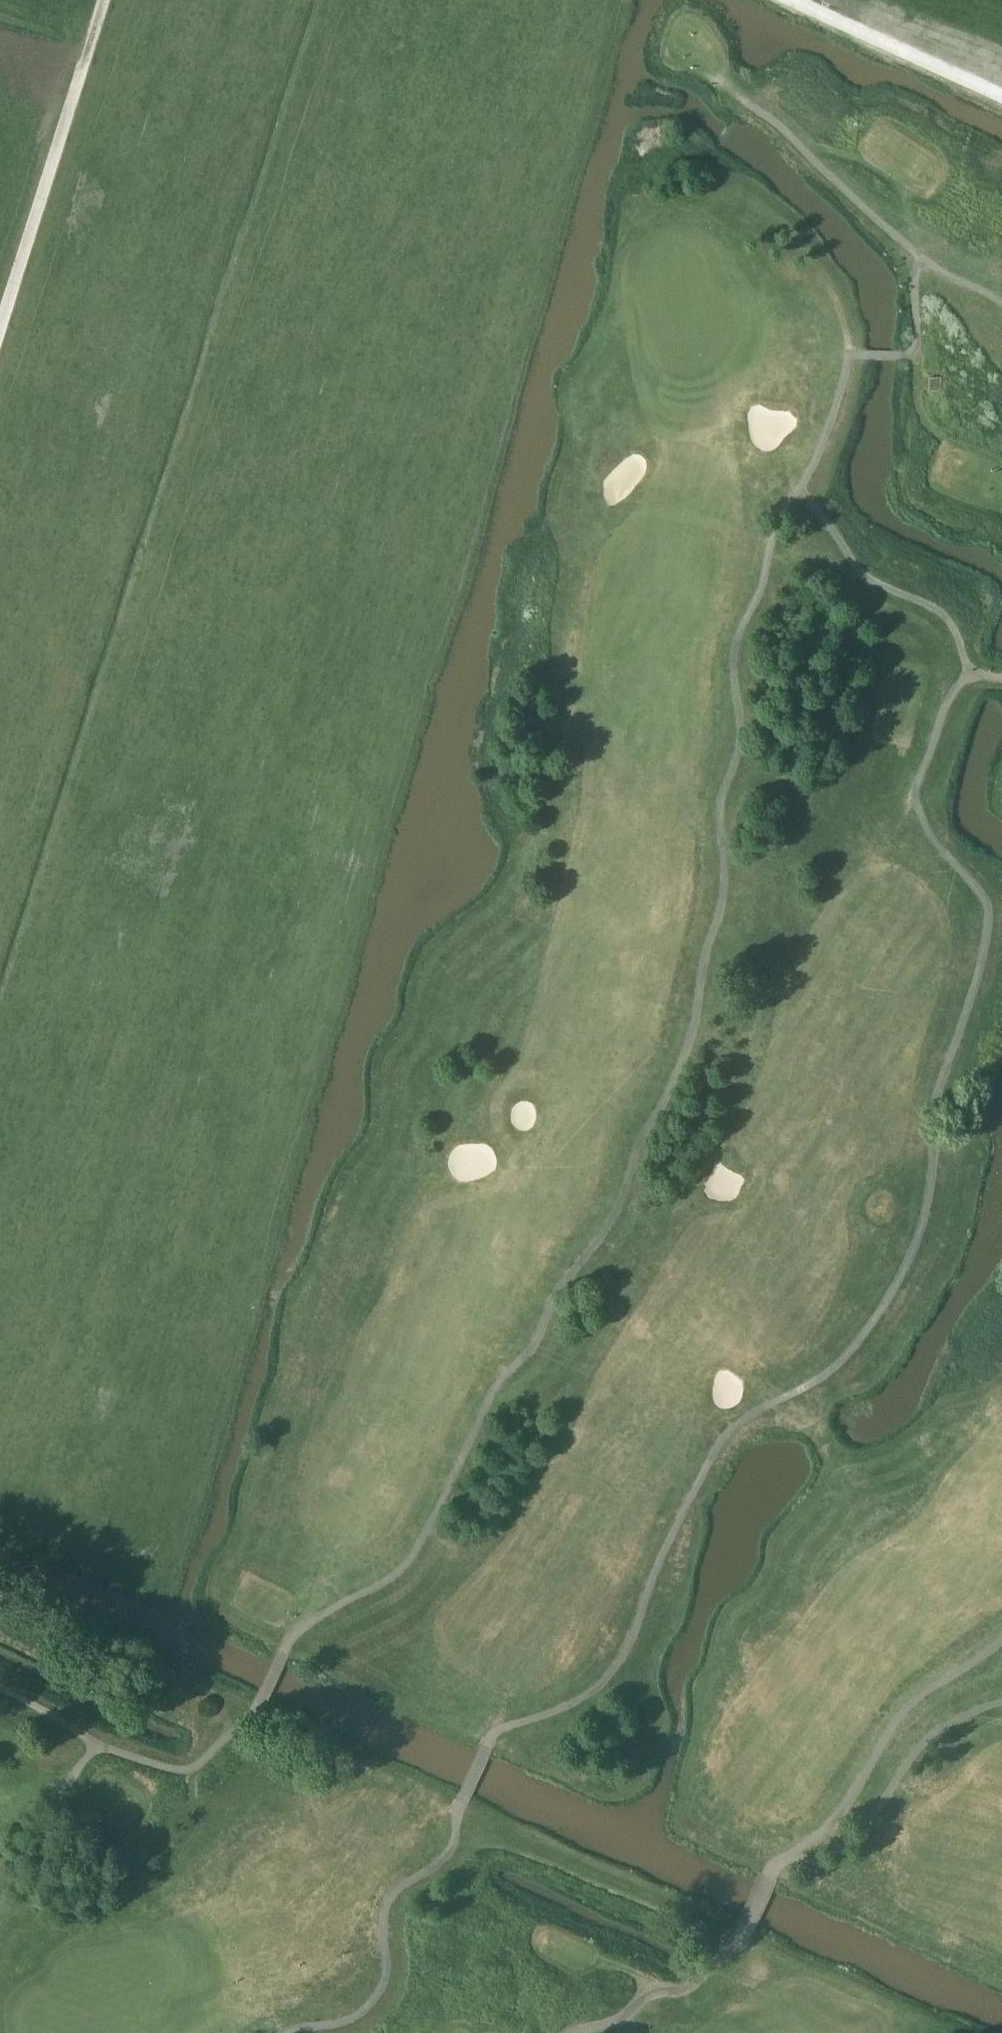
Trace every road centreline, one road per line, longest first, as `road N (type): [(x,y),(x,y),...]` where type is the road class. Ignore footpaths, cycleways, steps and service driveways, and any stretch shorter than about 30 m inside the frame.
road 1 (track): [(0,329),(104,0)]
road 2 (track): [(803,0),(1001,91)]

